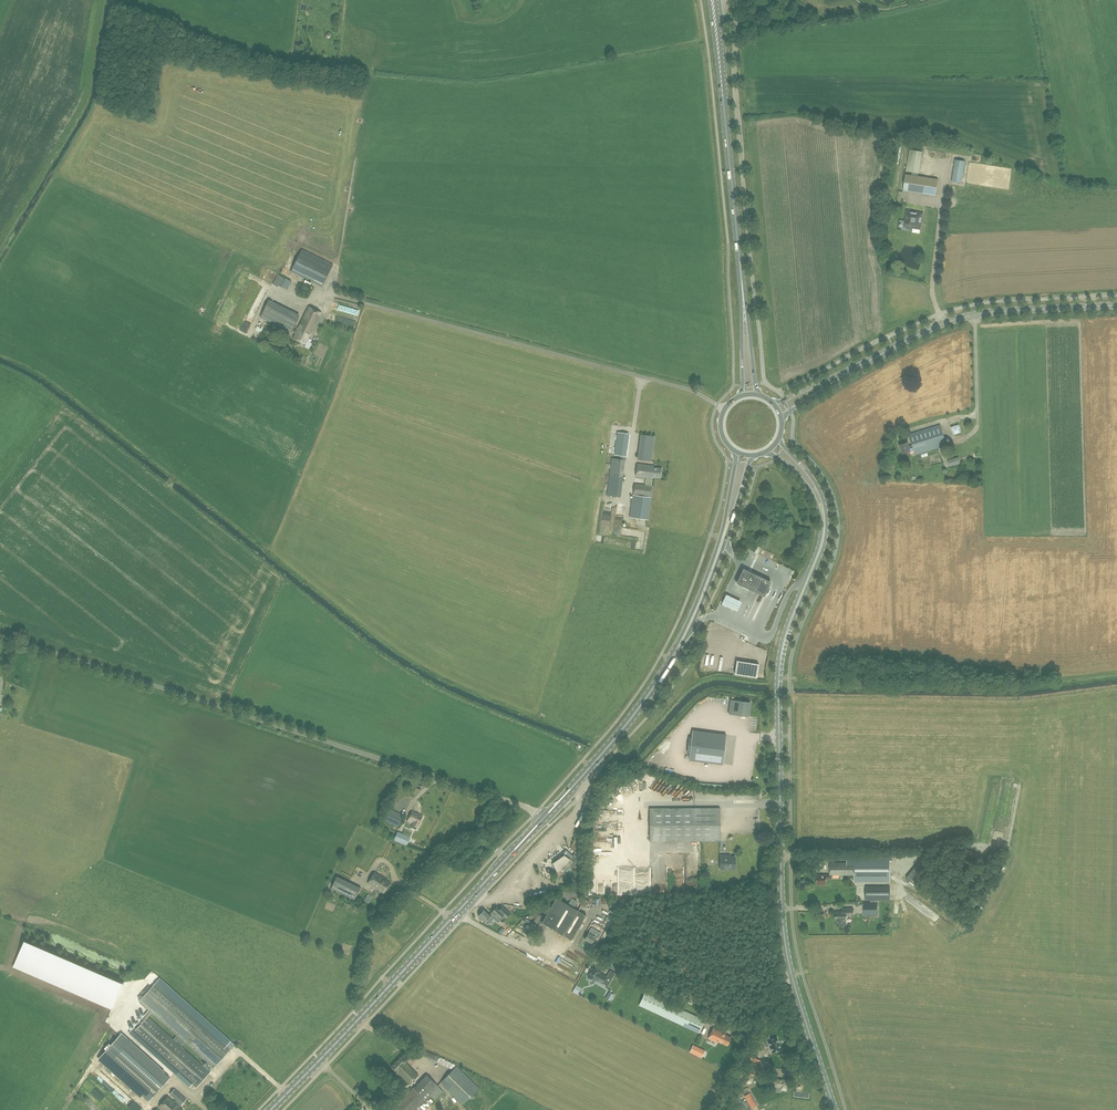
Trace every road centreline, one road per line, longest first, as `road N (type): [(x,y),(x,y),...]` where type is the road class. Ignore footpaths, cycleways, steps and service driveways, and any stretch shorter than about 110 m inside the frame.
road 1 (unclassified): [(543,819),(523,806),(0,635)]
road 2 (primary): [(271,1109),(543,819)]
road 3 (primary): [(792,976),(782,912),(779,678)]
road 4 (primary): [(742,281),(712,0)]
road 5 (tertiary): [(861,365),(961,318),(1116,305)]
road 6 (primary): [(781,660),(827,525),(817,486),(779,439)]
road 7 (primary): [(766,452),(806,485),(822,526),(781,660)]
road 8 (primary): [(665,670),(704,597),(753,455)]
road 9 (primary): [(735,451),(720,540),(665,670)]
road 10 (primary): [(543,819),(665,670)]
road 11 (unclassified): [(742,155),(738,0)]
road 12 (unclassified): [(792,976),(777,987),(720,1109)]
road 13 (primary): [(835,1109),(792,976)]
road 14 (track): [(325,292),(340,252),(355,158)]

